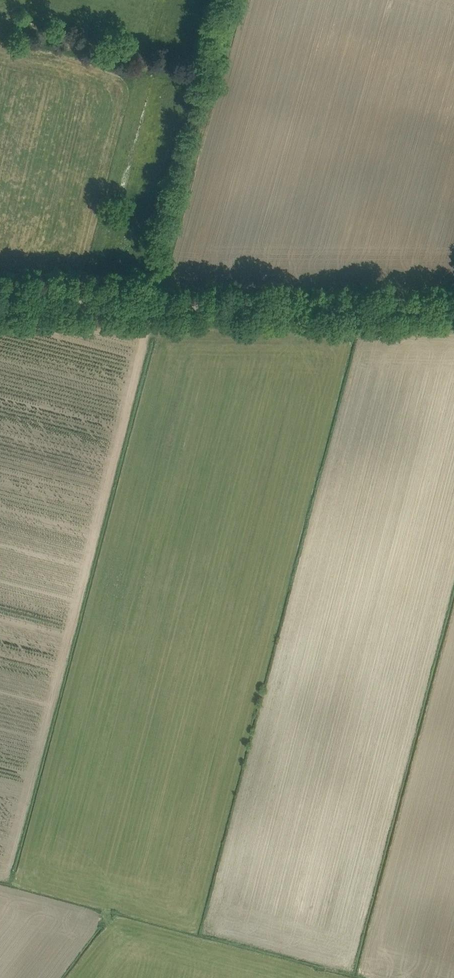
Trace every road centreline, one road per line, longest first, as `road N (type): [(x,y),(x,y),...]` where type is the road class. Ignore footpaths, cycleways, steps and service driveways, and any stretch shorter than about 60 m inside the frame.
road 1 (track): [(0,307),(453,312)]

